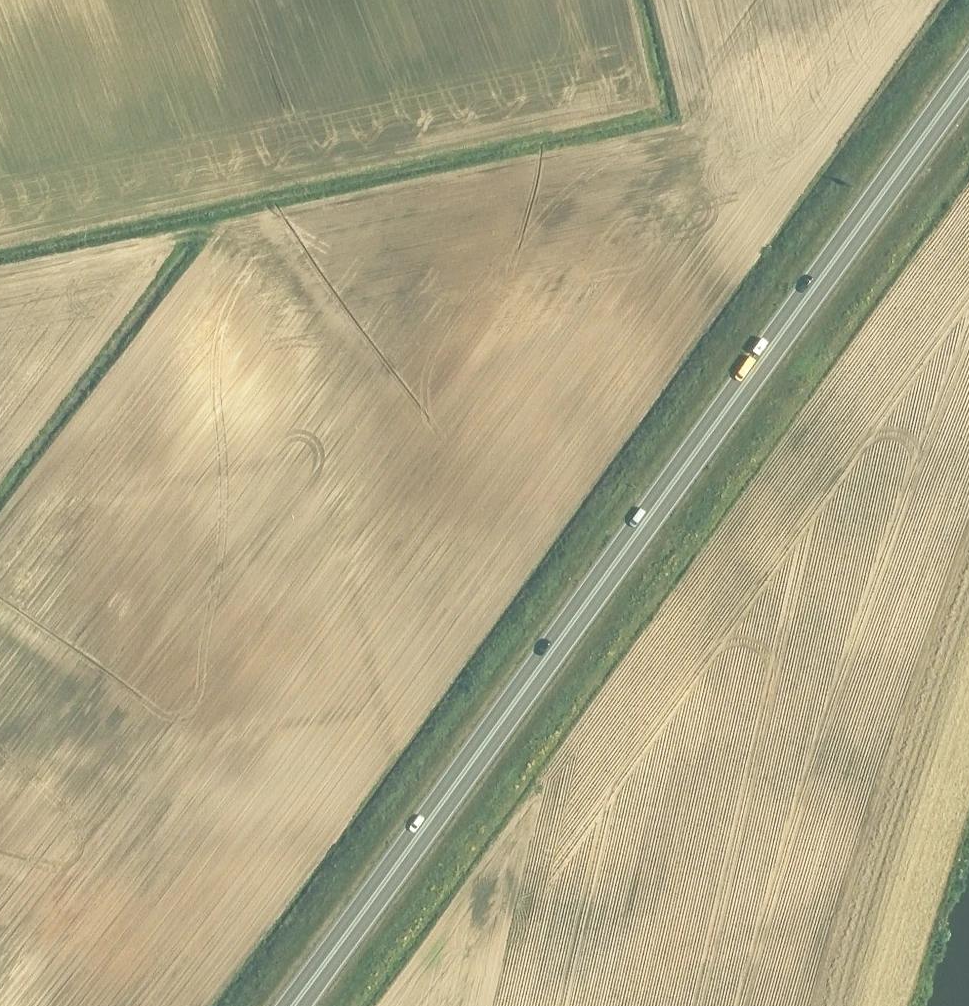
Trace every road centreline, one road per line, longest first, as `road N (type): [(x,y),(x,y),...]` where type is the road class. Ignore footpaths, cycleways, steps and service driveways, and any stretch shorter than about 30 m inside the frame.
road 1 (trunk): [(293,1005),(968,75)]

